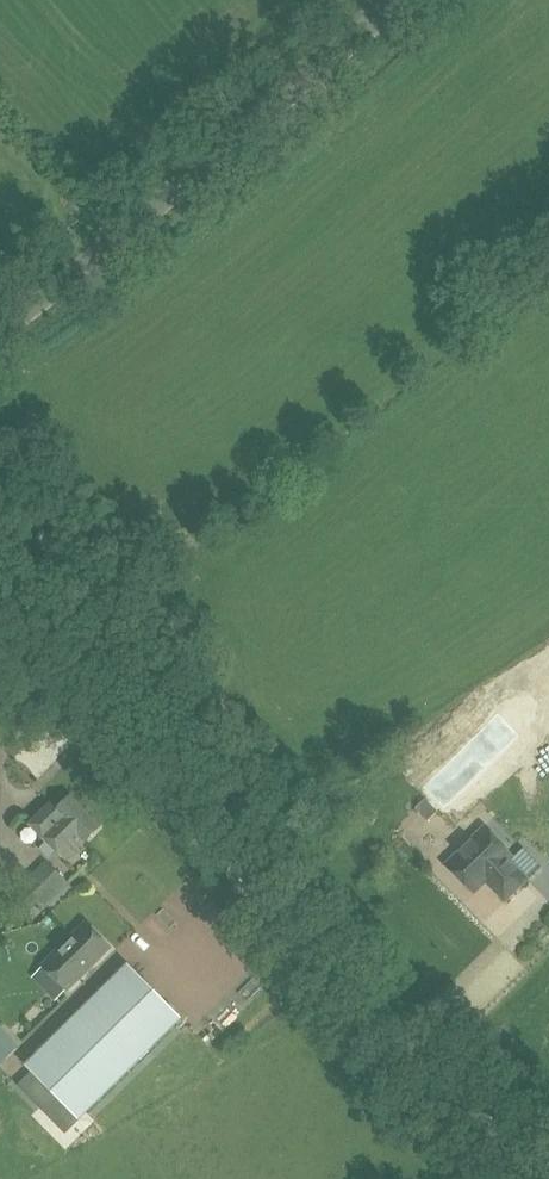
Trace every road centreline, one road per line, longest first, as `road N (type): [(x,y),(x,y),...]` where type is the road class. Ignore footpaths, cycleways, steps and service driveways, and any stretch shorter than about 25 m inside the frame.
road 1 (tertiary): [(547,1178),(0,625)]
road 2 (unclassified): [(0,320),(397,0)]

